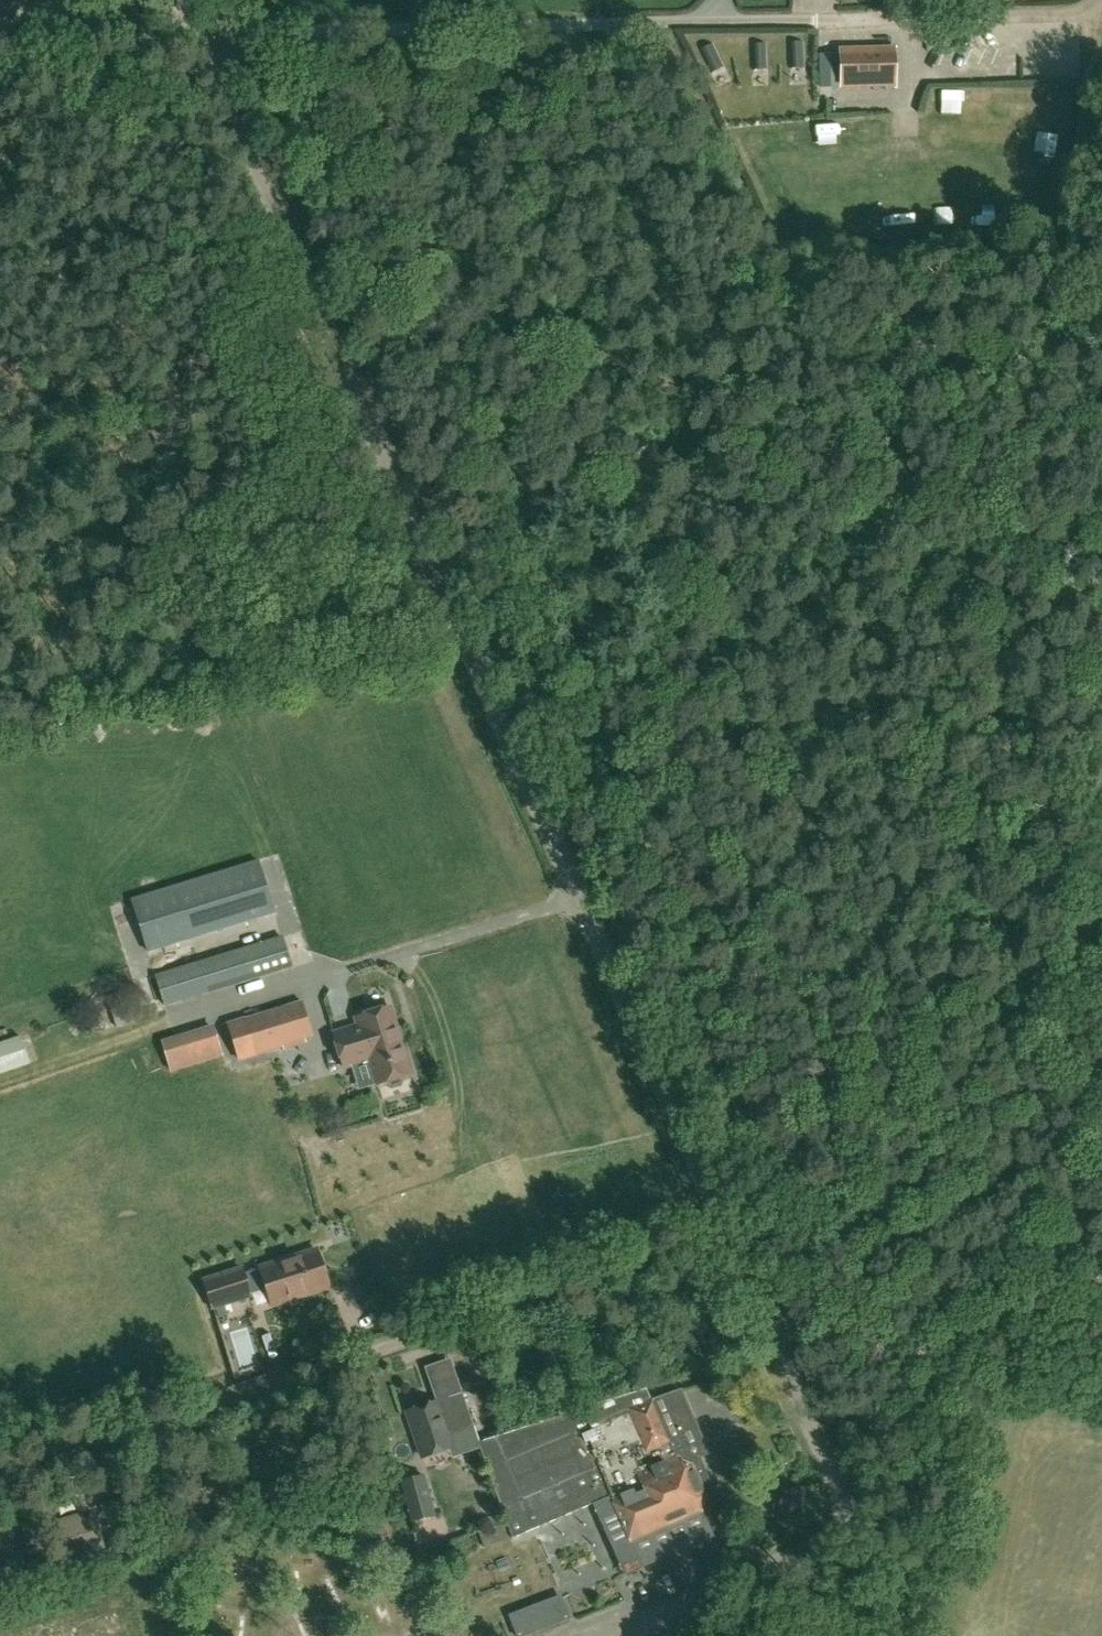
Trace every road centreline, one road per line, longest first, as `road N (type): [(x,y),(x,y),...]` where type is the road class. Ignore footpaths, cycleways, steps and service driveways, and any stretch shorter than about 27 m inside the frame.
road 1 (unclassified): [(860,1525),(179,0)]
road 2 (track): [(1101,14),(0,39)]
road 3 (track): [(728,1236),(0,1474)]
road 4 (track): [(1101,29),(982,715)]
road 5 (track): [(982,715),(922,1065),(899,1151),(872,1188),(775,1221)]
road 6 (unclassified): [(688,1635),(706,1599),(725,1585),(860,1525)]
road 7 (unclassified): [(908,1635),(860,1525)]

